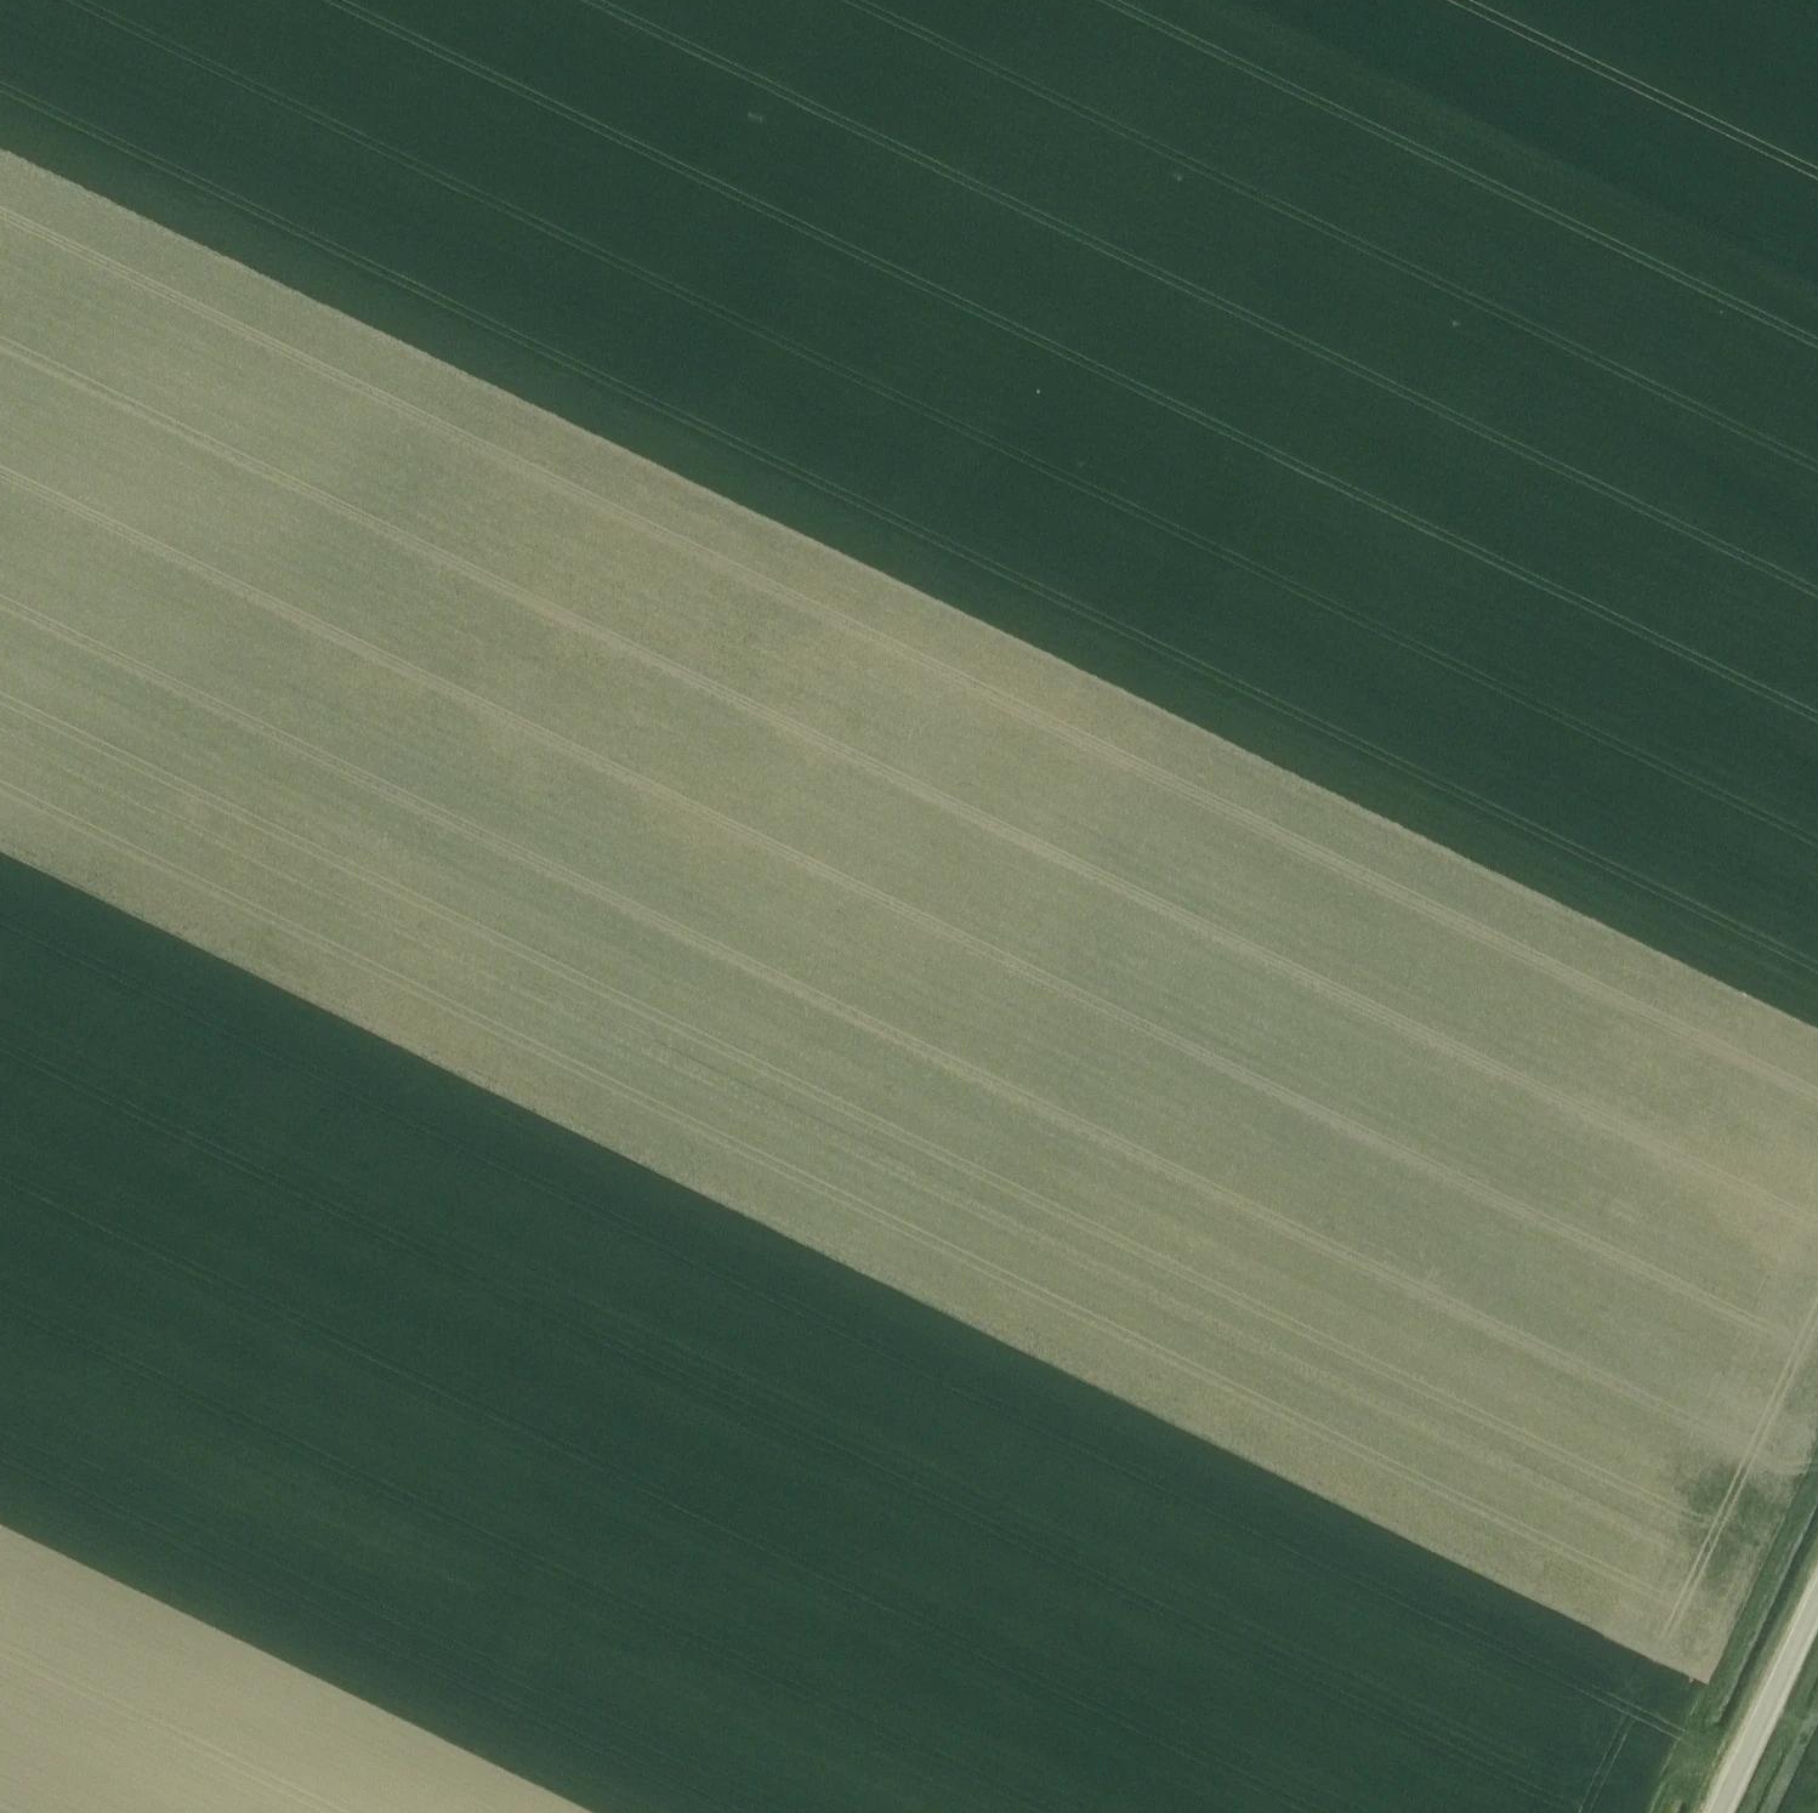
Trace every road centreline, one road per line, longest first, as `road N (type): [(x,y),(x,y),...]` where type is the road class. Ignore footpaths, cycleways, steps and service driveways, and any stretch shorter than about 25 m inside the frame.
road 1 (unclassified): [(1718,1812),(1817,1597)]

